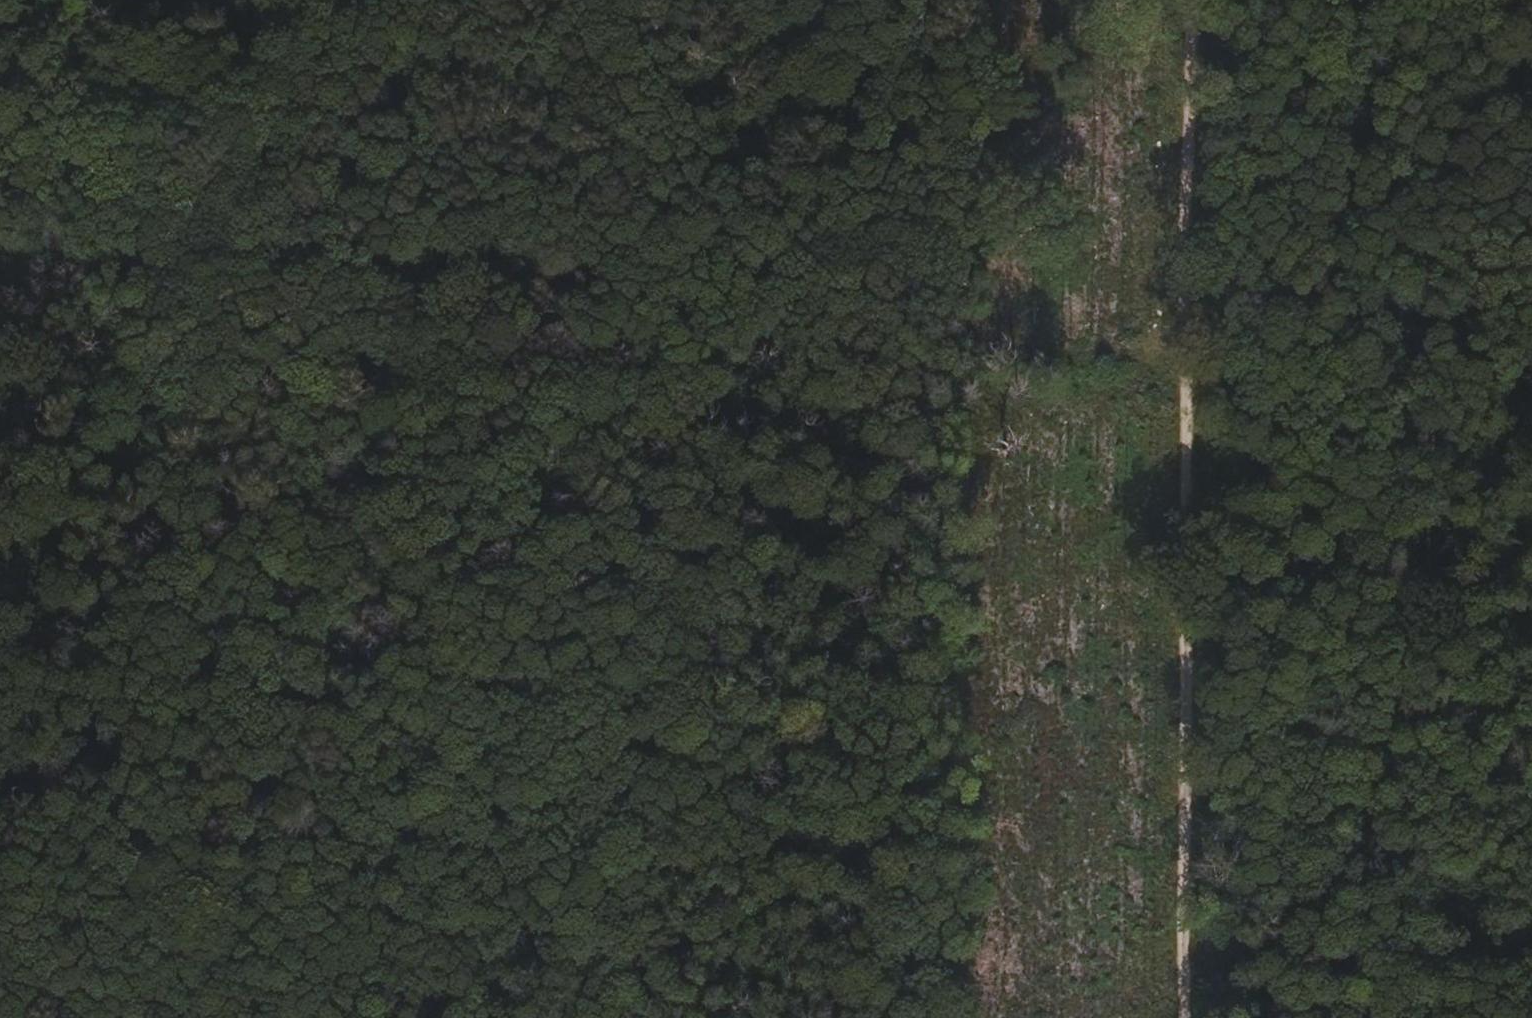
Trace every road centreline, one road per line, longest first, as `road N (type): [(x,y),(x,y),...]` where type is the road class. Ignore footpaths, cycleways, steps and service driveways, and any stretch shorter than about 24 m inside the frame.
road 1 (track): [(1194,1017),(1202,0)]

